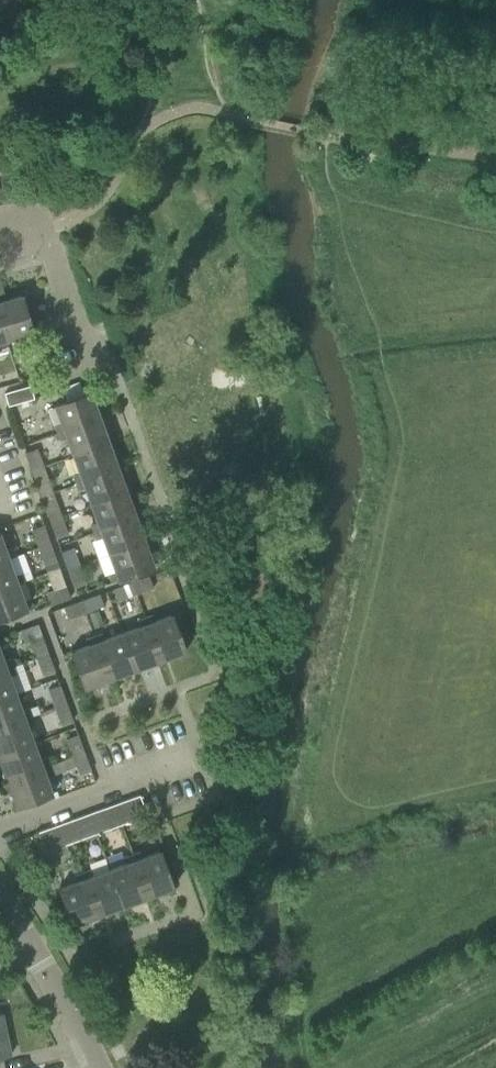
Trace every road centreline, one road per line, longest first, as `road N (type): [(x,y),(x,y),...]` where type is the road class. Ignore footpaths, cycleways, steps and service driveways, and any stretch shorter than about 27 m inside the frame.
road 1 (residential): [(0,831),(201,756)]
road 2 (residential): [(86,360),(46,234),(0,245)]
road 3 (track): [(204,1044),(124,1002),(50,977)]
road 4 (residential): [(96,1067),(35,948)]

